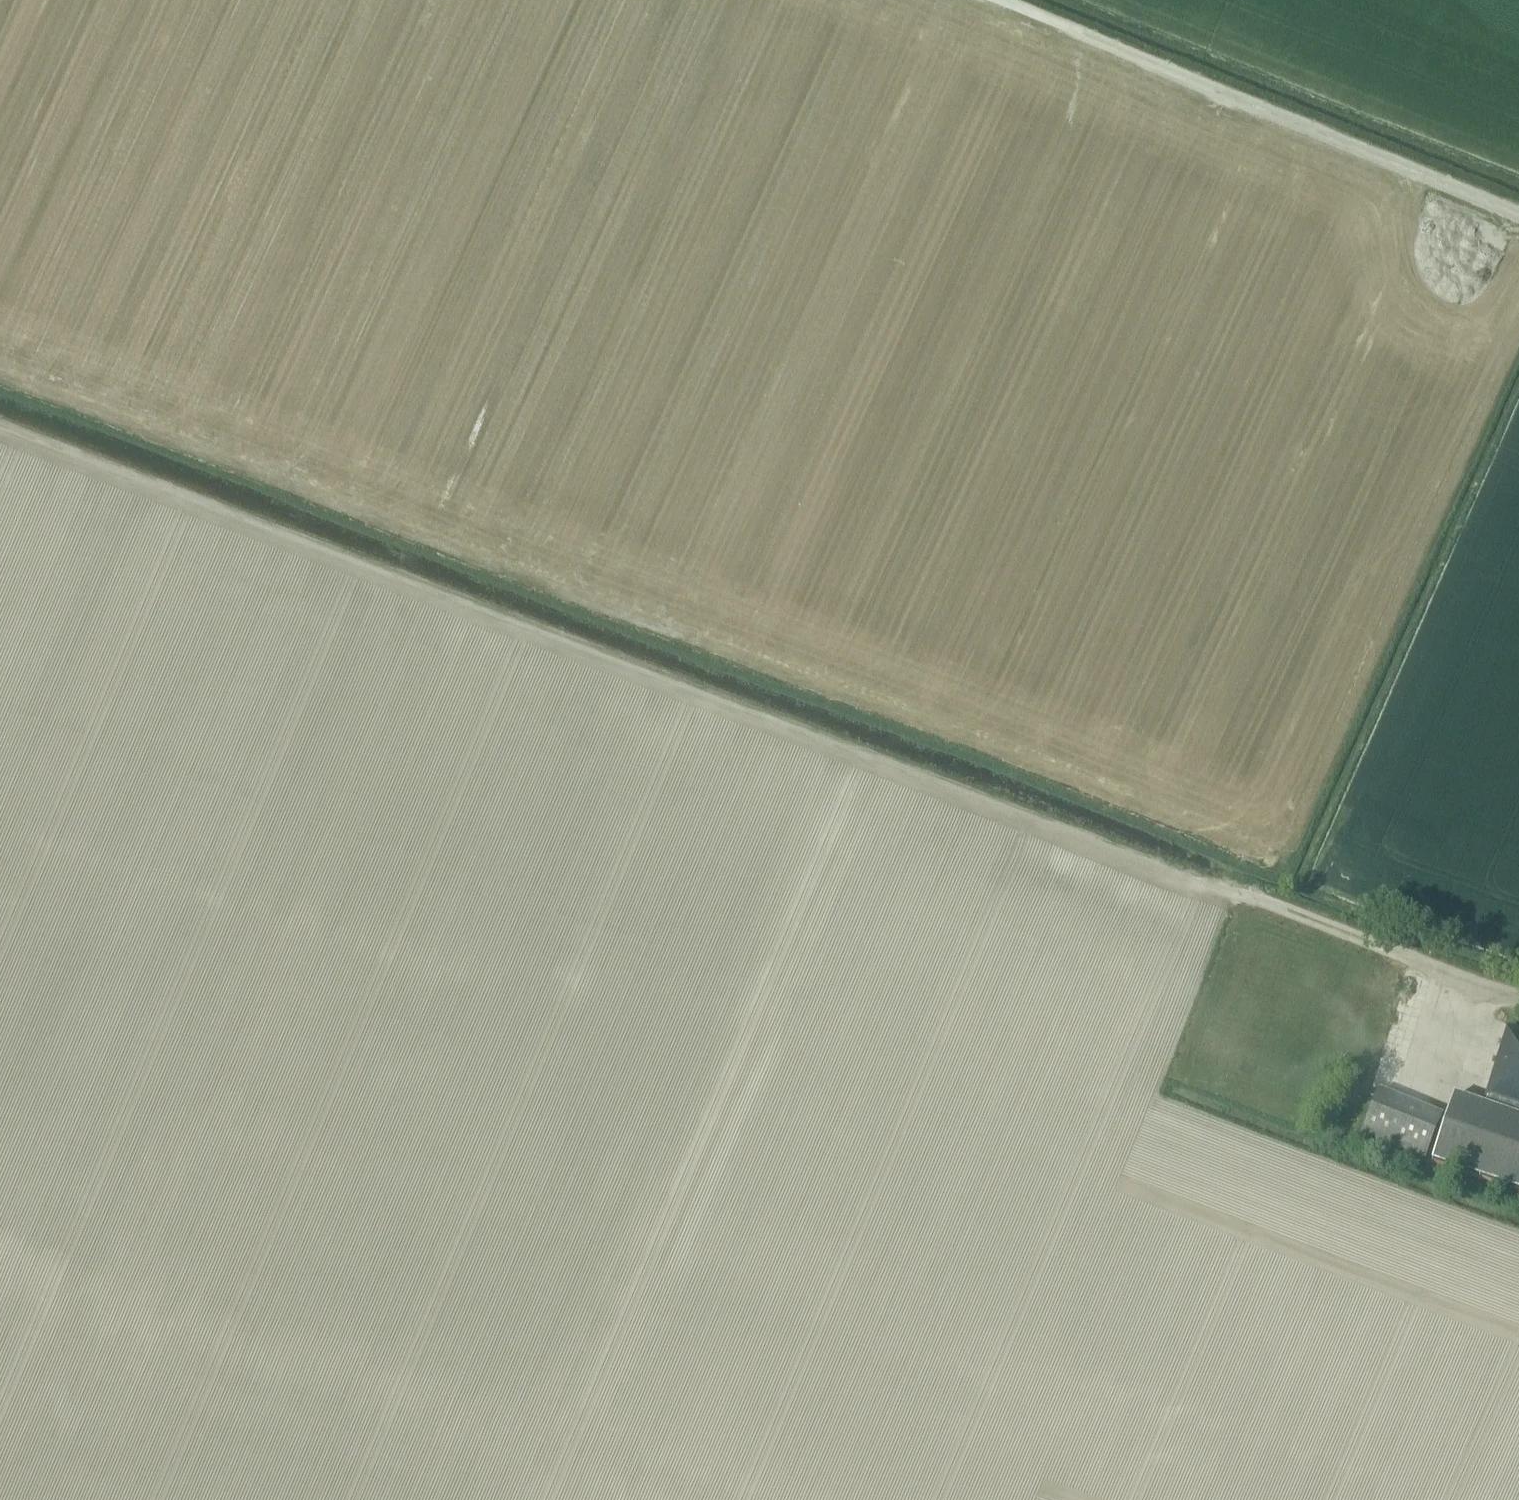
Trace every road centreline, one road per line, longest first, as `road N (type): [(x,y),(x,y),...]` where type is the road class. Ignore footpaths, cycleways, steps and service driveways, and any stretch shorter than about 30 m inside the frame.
road 1 (track): [(1518,996),(0,417)]
road 2 (track): [(1518,210),(1008,0)]

